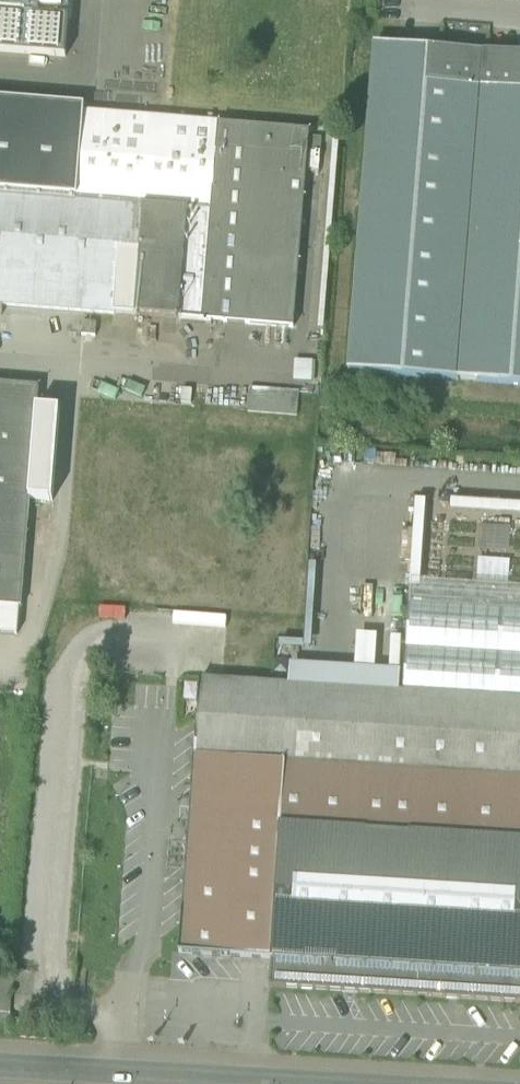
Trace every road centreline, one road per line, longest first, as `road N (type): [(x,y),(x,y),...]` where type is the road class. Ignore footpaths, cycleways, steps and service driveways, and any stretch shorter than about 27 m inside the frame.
road 1 (tertiary): [(335,1083),(0,1066)]

